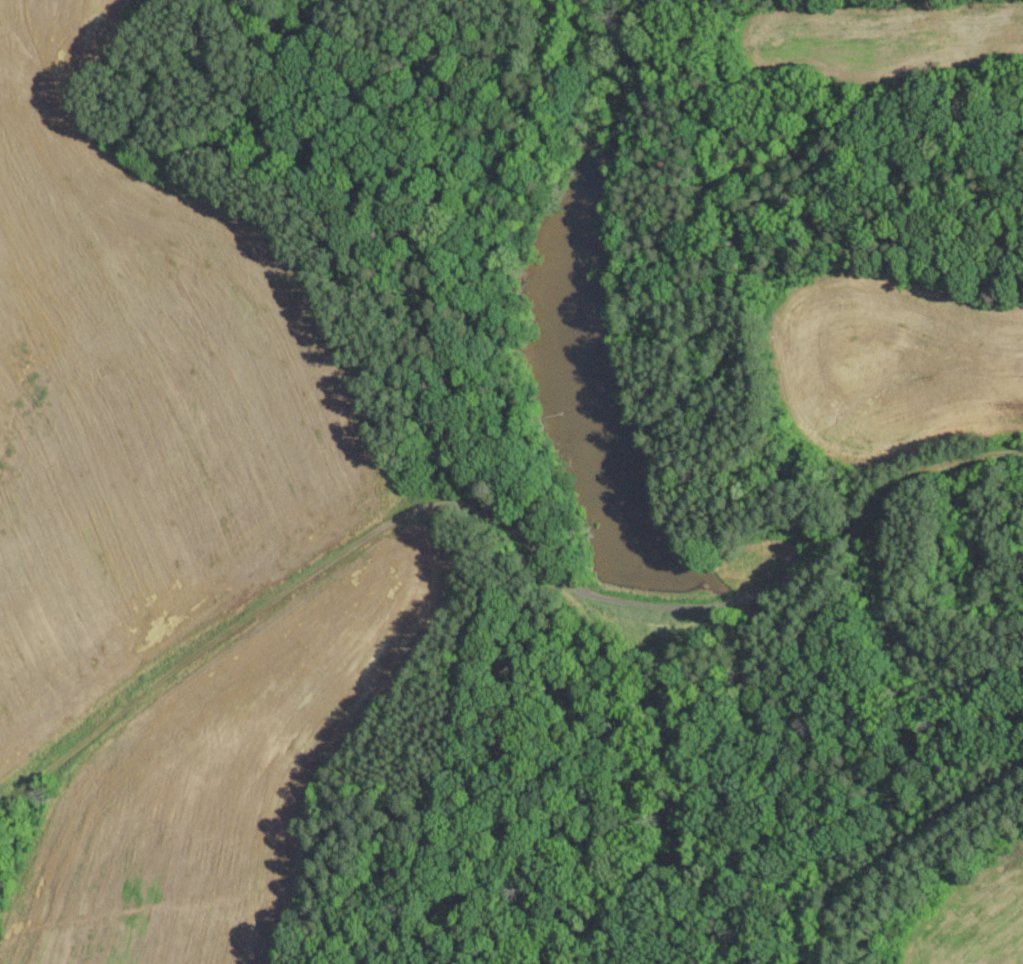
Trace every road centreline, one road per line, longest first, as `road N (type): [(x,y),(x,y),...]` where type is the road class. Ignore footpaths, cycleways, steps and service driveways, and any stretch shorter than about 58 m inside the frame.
road 1 (track): [(0,807),(270,600),(409,511),(461,505),(587,591),(701,608),(811,564),(924,466),(1022,450)]

